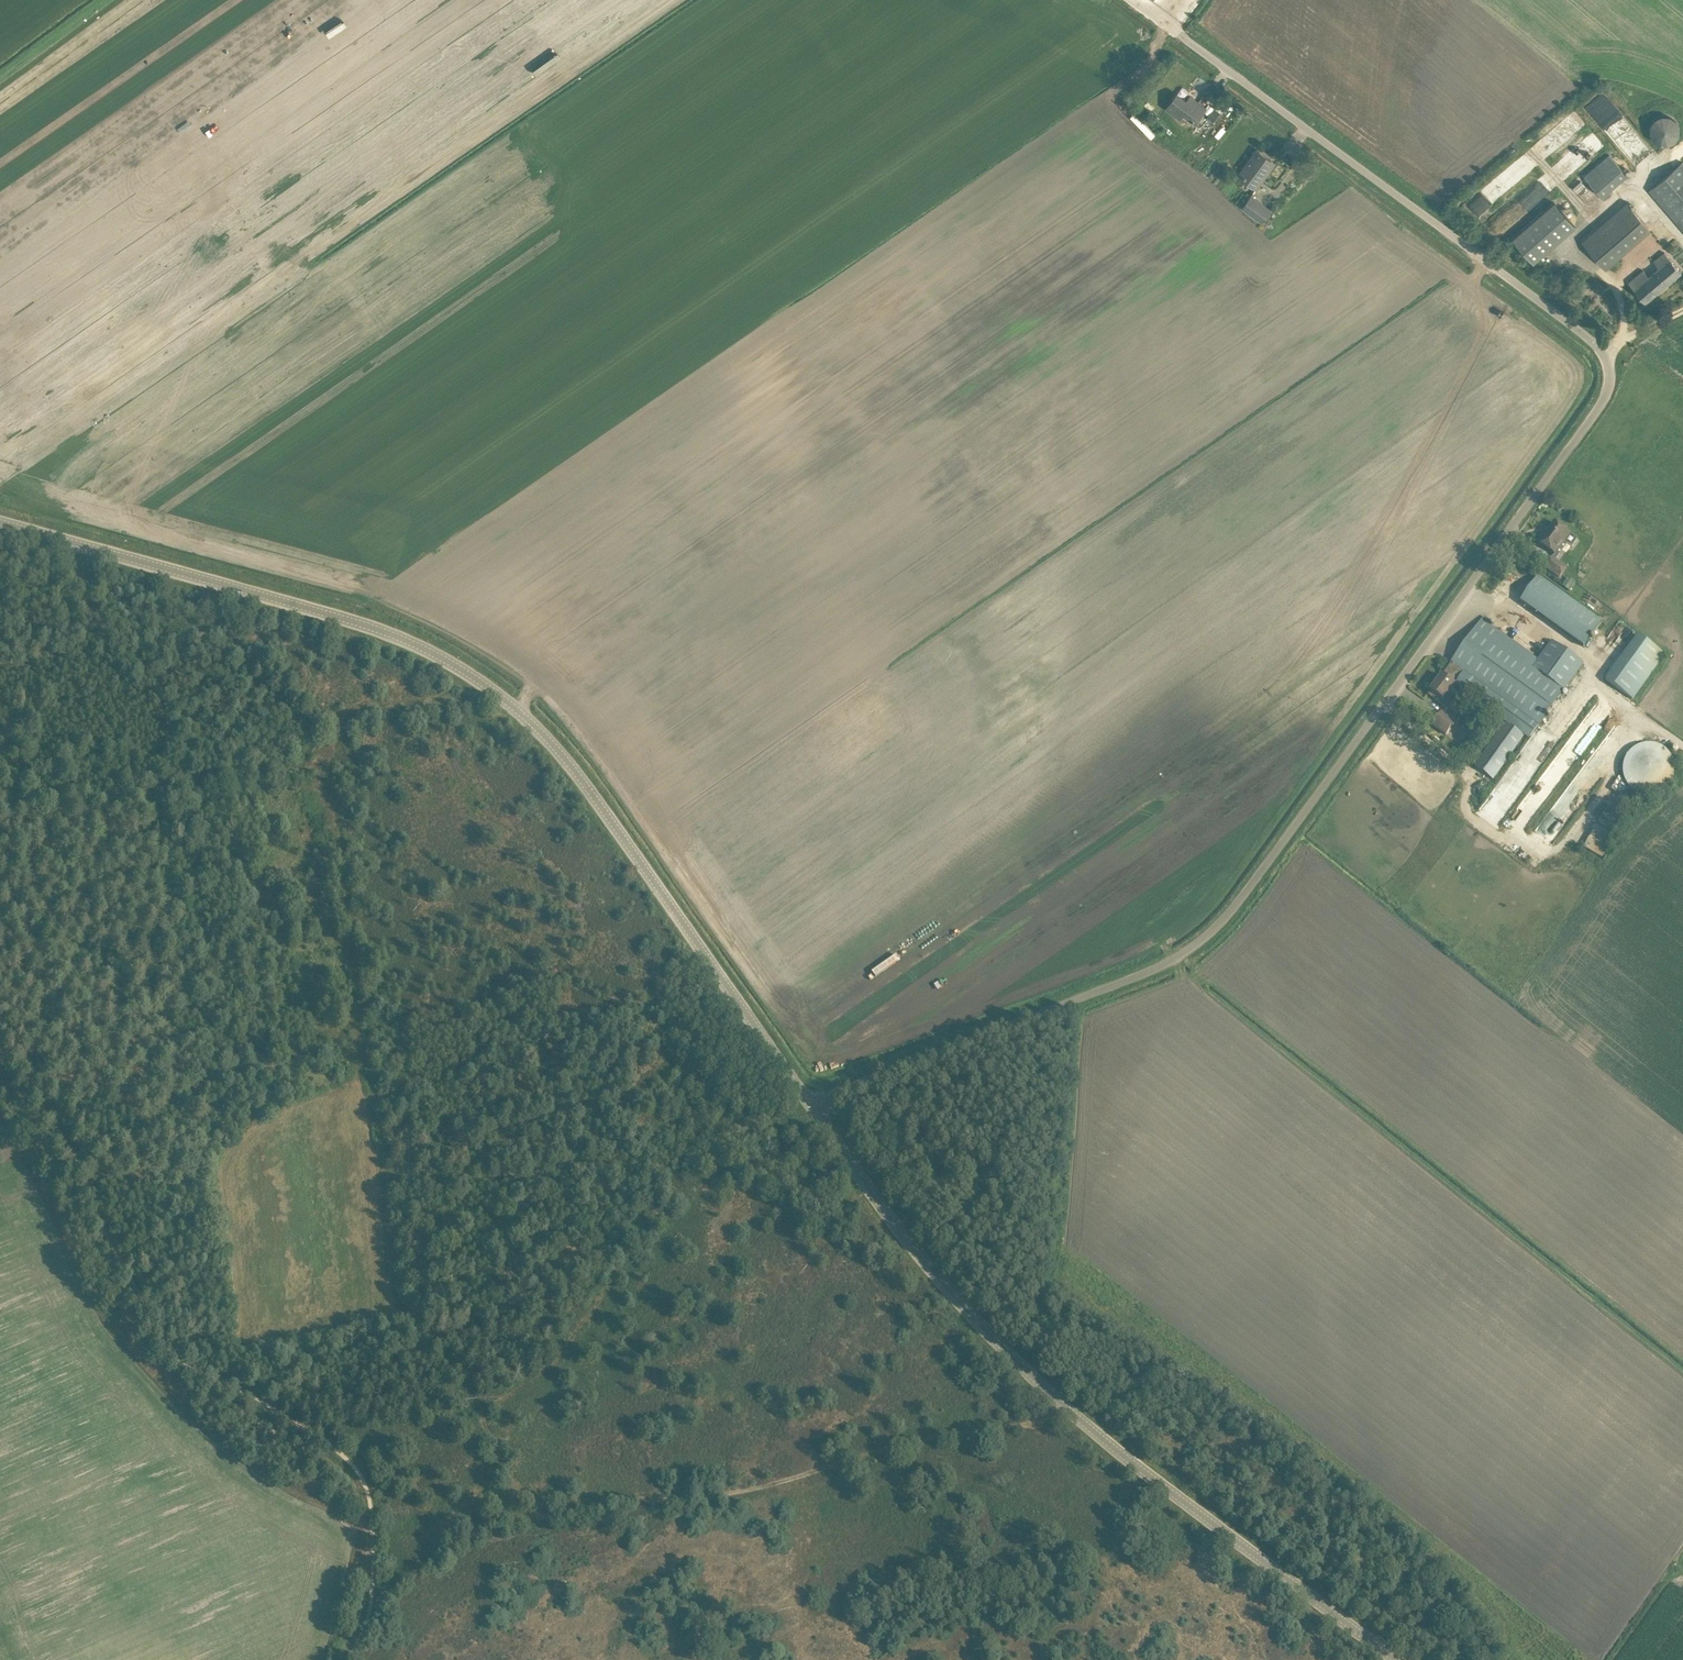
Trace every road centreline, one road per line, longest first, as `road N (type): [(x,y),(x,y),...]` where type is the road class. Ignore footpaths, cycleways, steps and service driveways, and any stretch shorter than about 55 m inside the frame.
road 1 (unclassified): [(808,1107),(1107,994),(1205,939),(1474,582),(1601,395),(1605,375),(1593,344),(1130,0)]
road 2 (tertiary): [(808,1107),(604,796),(516,704),(420,646),(0,522)]
road 3 (tertiary): [(1397,1659),(1136,1464),(991,1340),(910,1248),(808,1107)]
road 4 (track): [(0,1040),(144,1343),(168,1375),(355,1485),(364,1581),(342,1659)]
road 5 (track): [(355,1628),(477,1525),(743,1495),(950,1436),(1018,1428),(1066,1404)]
road 6 (track): [(542,1516),(432,1329),(414,1080)]

